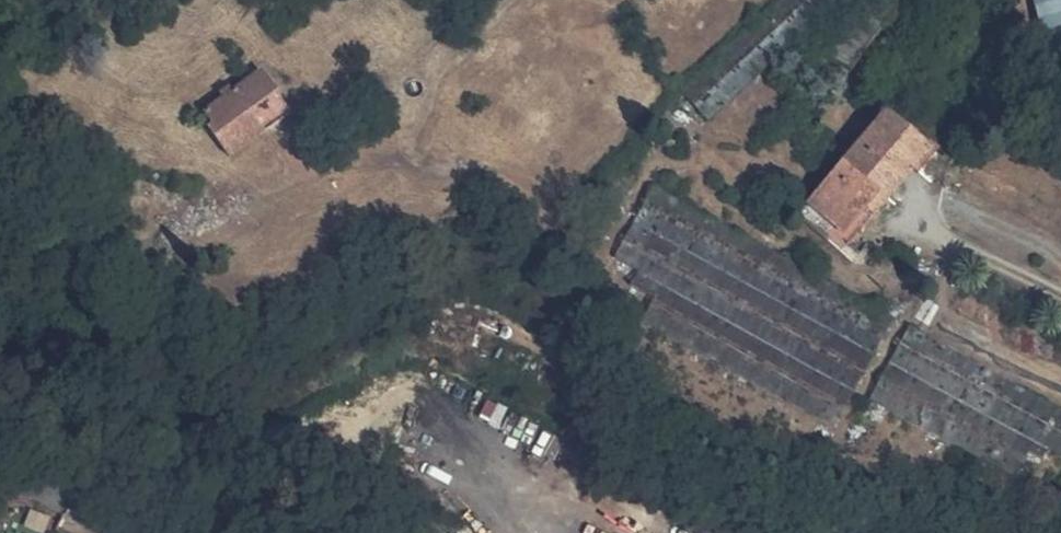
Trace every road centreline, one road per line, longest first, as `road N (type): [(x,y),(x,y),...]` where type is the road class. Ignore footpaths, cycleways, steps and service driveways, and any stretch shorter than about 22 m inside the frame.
road 1 (residential): [(1060,295),(948,233),(924,196)]

